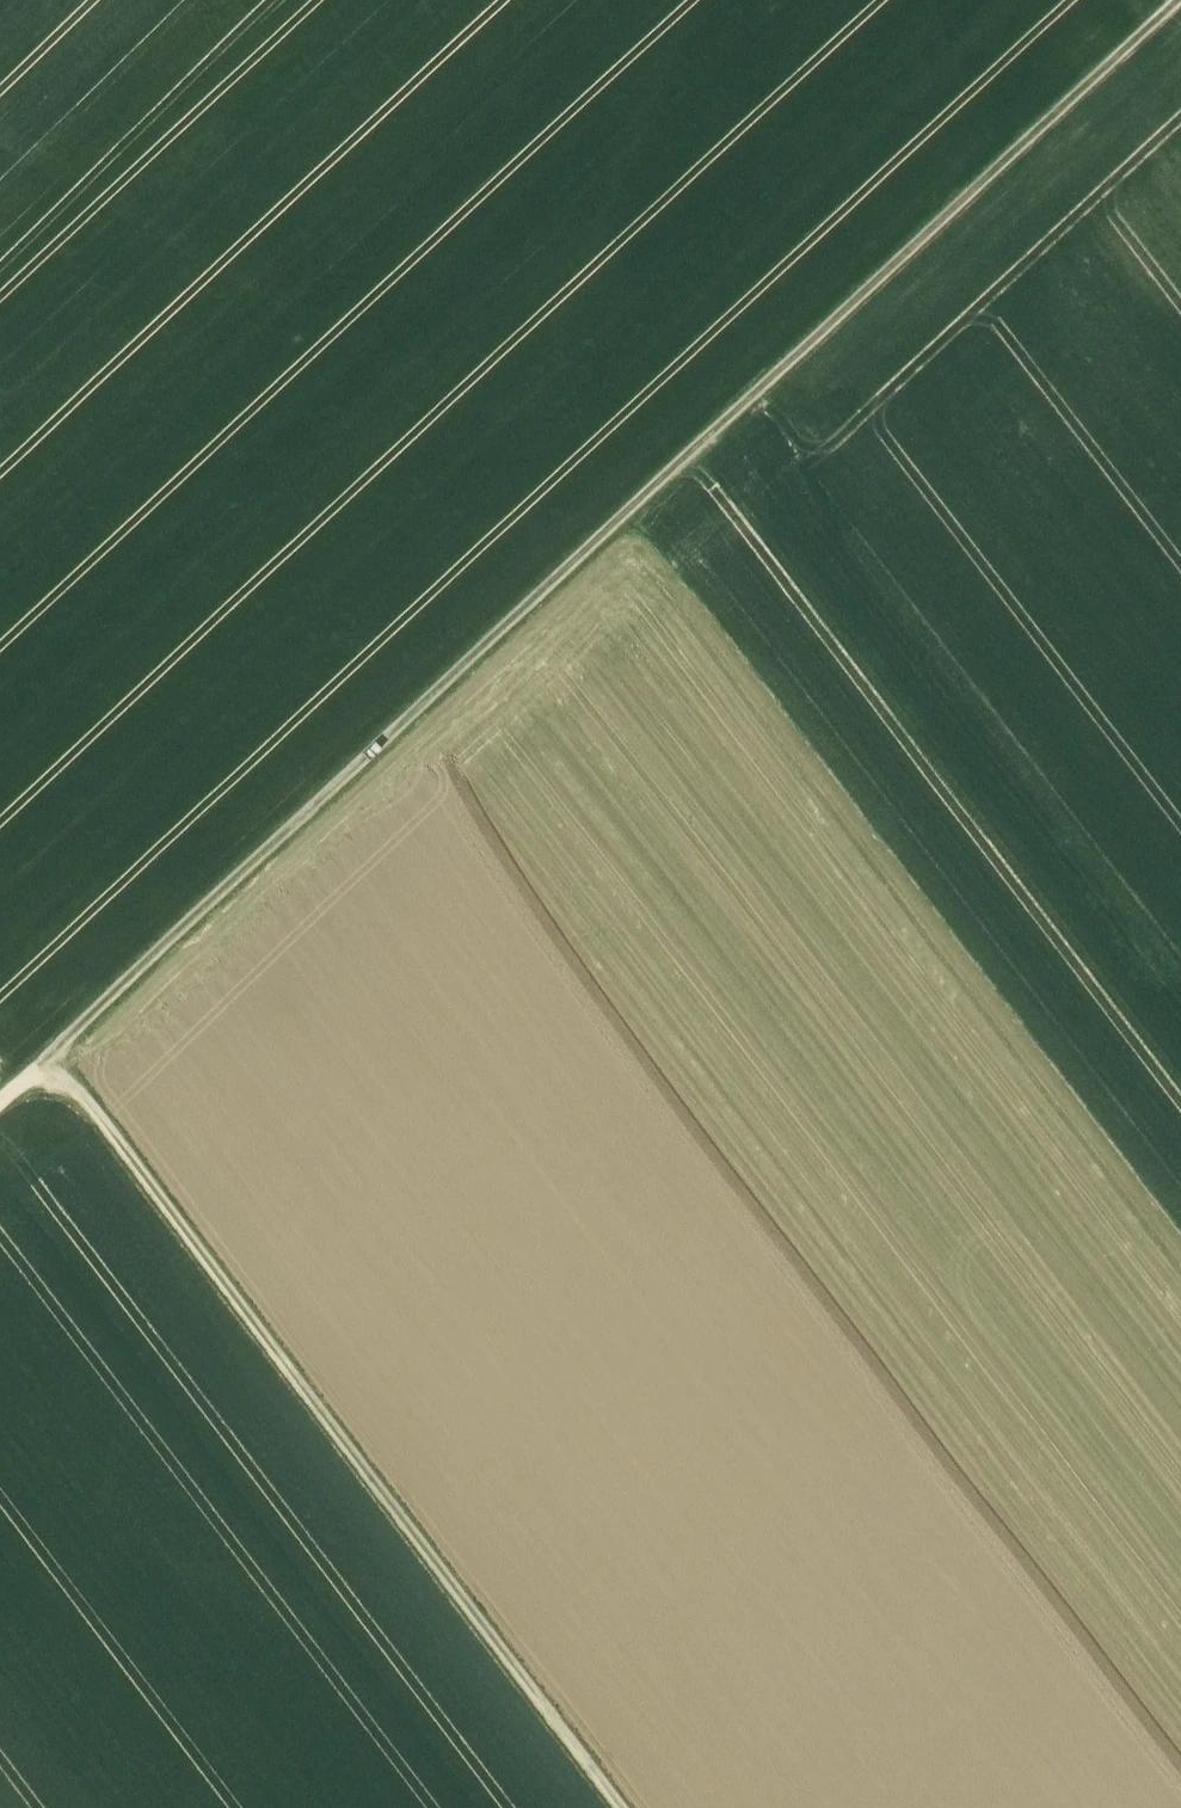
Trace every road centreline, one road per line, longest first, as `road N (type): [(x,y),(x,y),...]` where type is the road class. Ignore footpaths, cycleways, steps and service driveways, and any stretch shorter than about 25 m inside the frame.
road 1 (track): [(1180,6),(818,335),(53,1058)]
road 2 (track): [(53,1058),(624,1807)]

